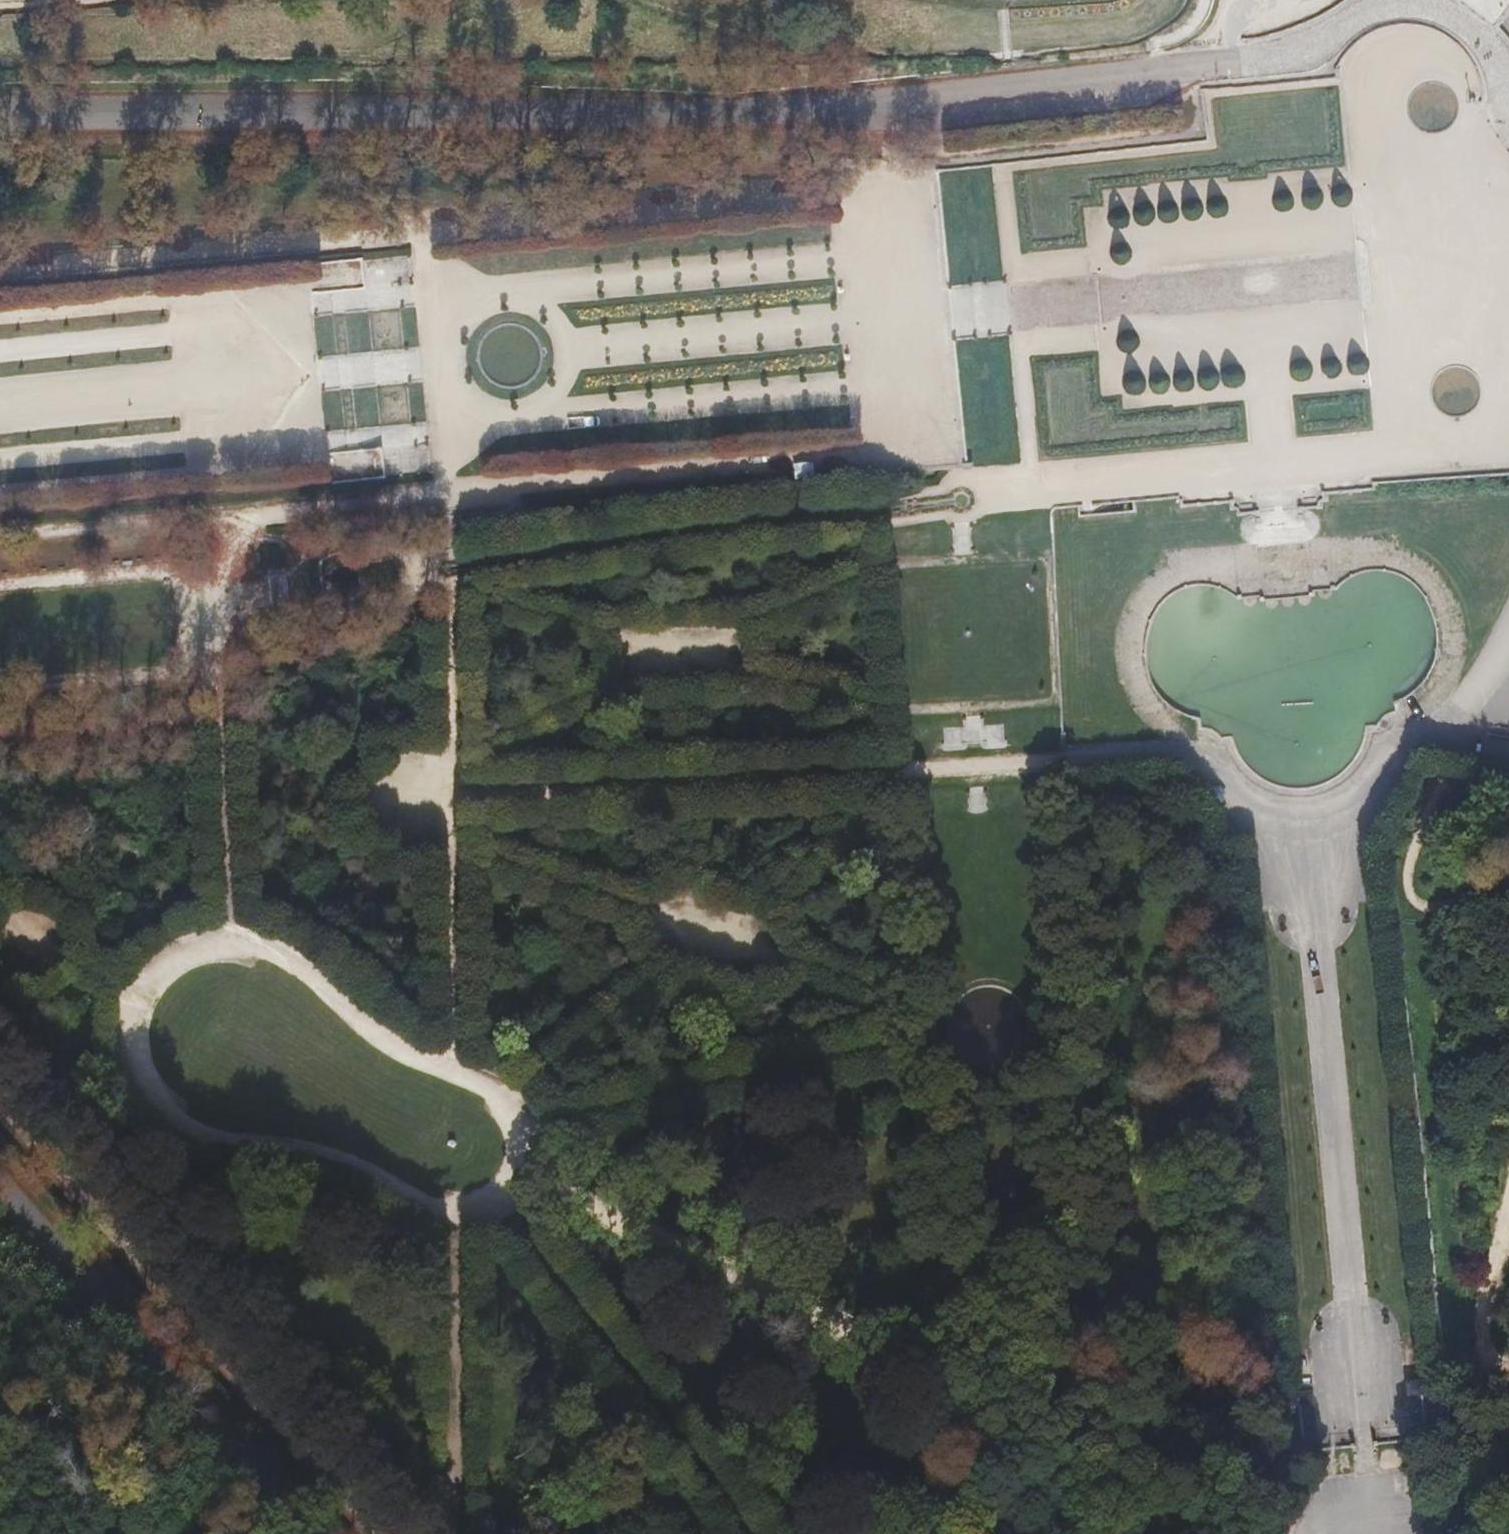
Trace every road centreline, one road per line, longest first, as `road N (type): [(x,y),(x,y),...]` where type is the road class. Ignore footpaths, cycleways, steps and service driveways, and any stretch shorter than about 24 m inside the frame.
road 1 (unclassified): [(1508,76),(1462,19),(1422,0),(1354,14),(1290,57),(1140,79),(853,99),(0,111)]
road 2 (unclassified): [(0,1189),(305,1533)]

